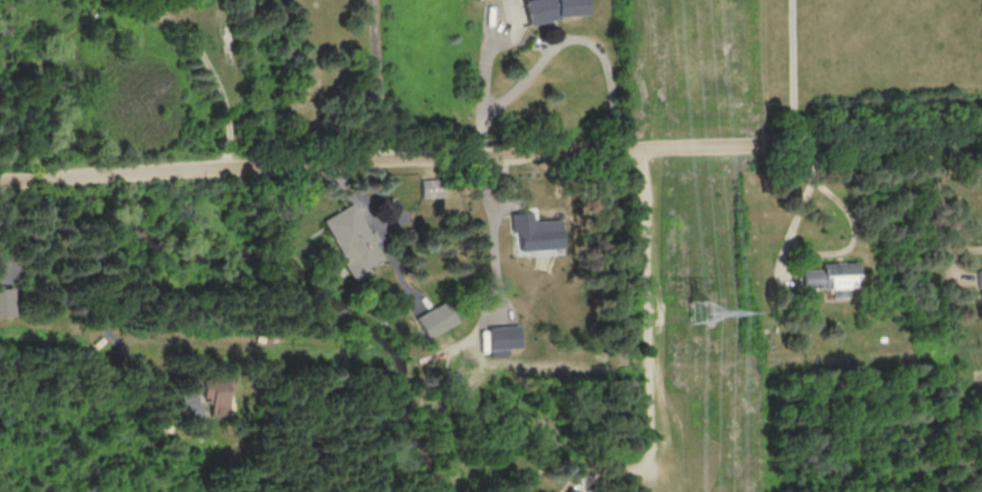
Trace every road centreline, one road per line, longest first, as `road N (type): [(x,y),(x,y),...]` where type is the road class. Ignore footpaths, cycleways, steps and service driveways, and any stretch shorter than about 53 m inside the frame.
road 1 (residential): [(981,142),(686,148),(0,183)]

